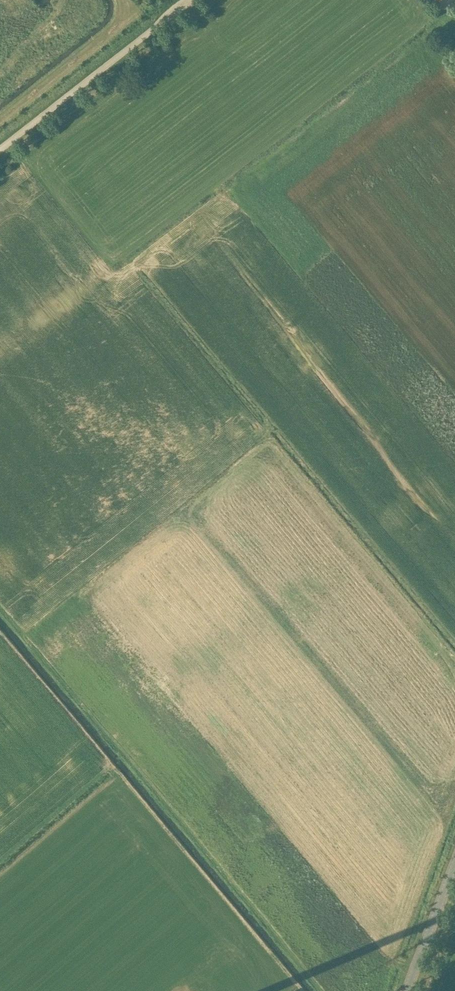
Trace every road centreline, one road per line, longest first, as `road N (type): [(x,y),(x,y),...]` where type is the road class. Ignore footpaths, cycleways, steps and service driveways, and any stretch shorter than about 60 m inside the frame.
road 1 (unclassified): [(0,151),(191,0)]
road 2 (tertiary): [(408,990),(454,866)]

